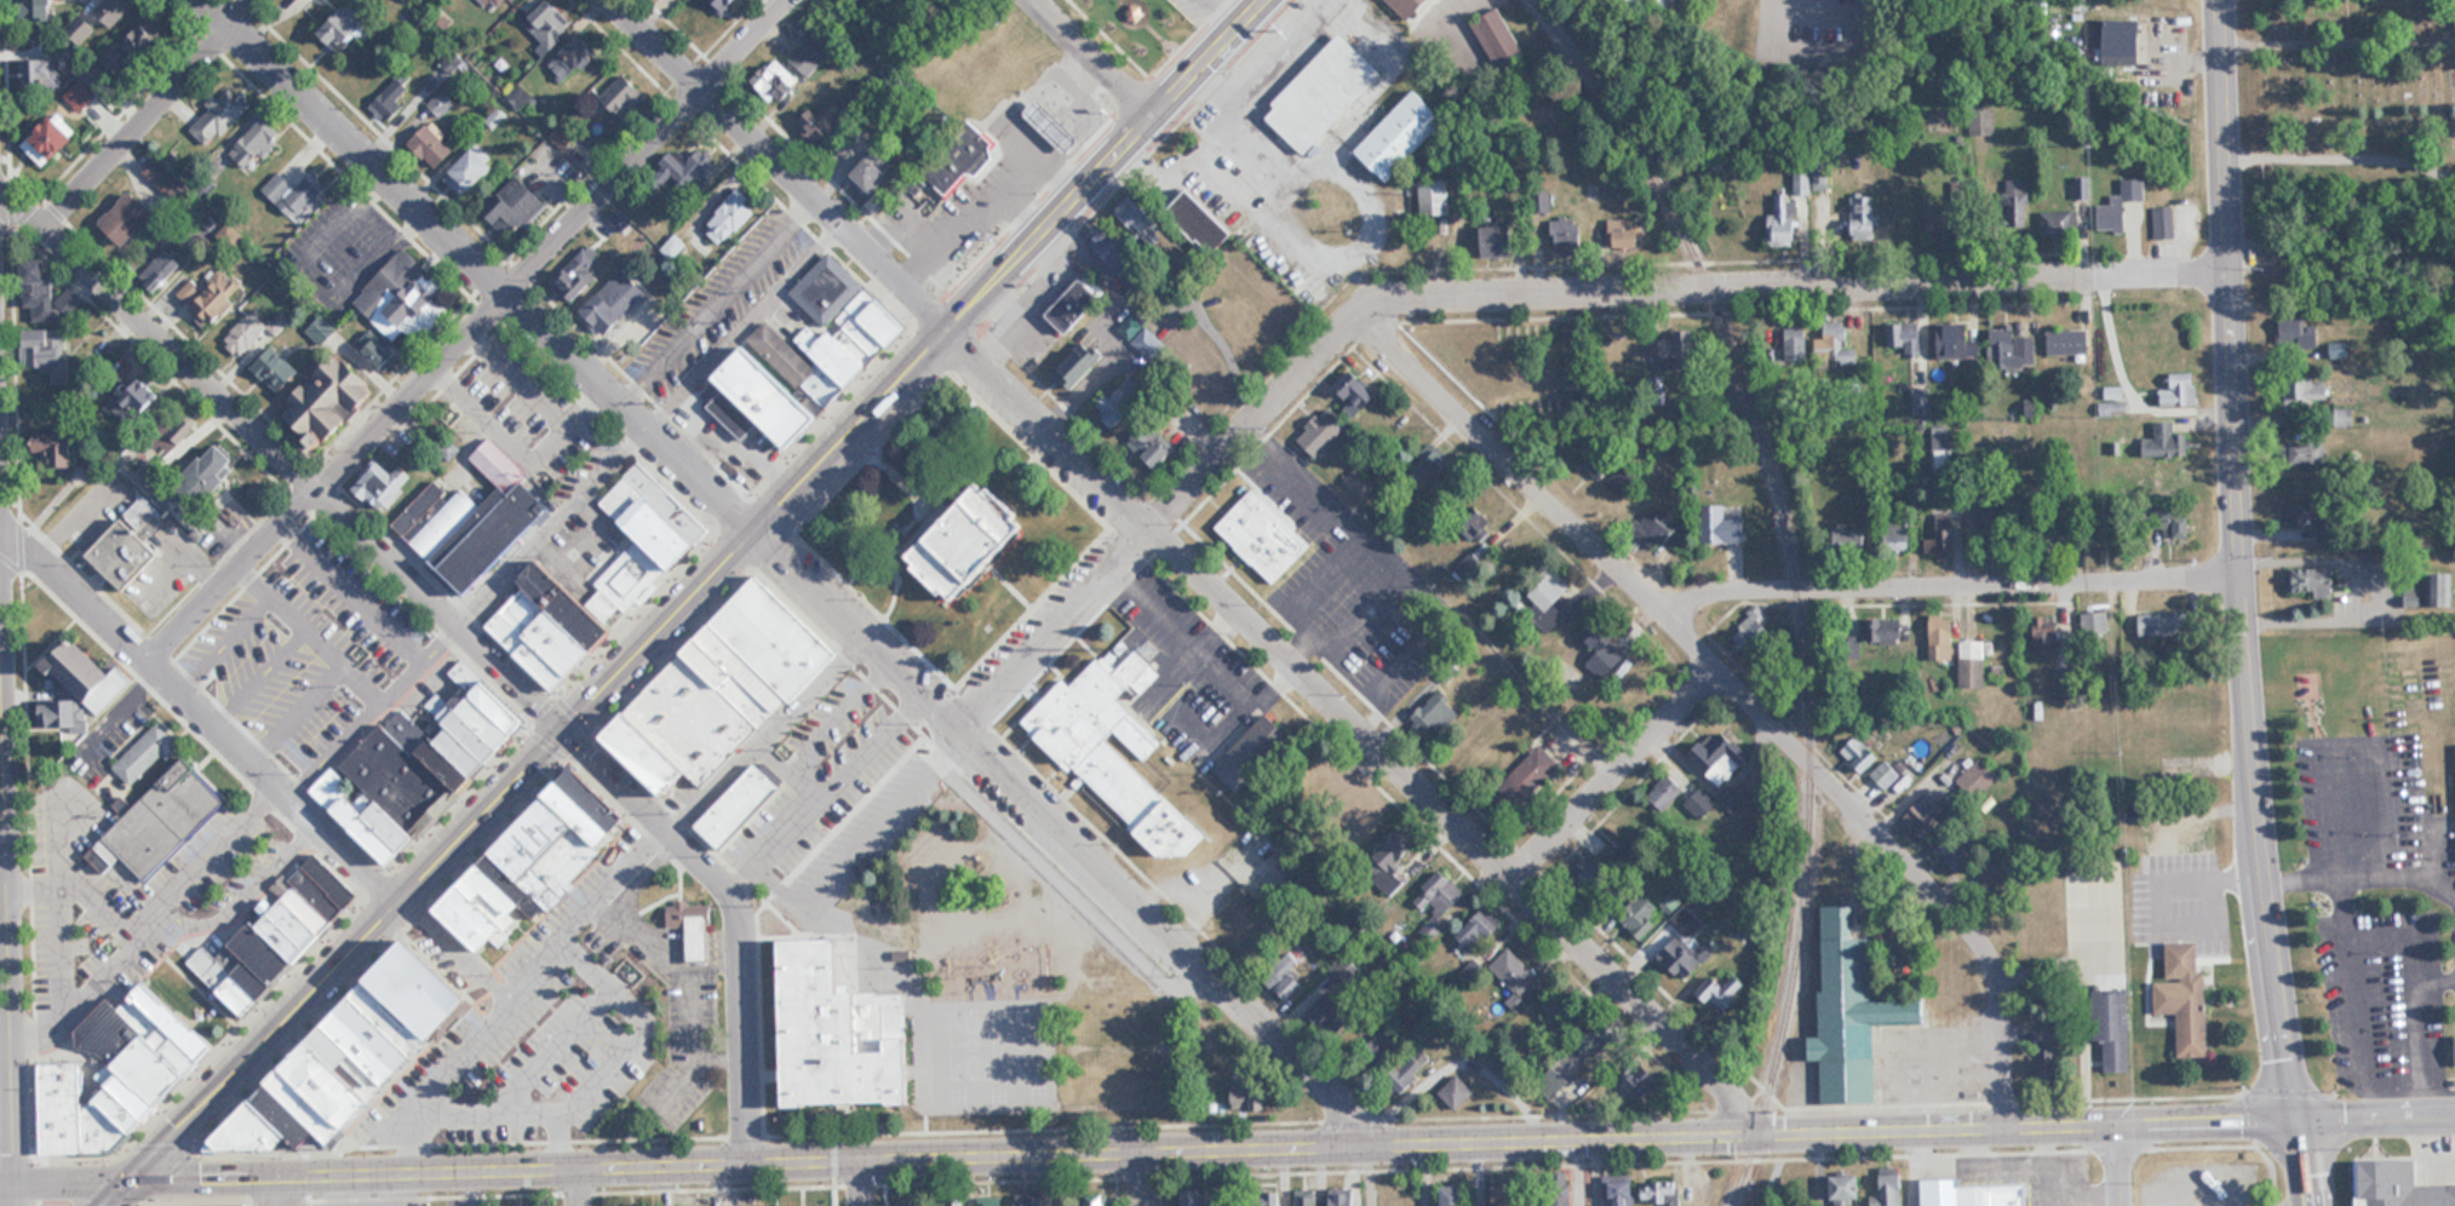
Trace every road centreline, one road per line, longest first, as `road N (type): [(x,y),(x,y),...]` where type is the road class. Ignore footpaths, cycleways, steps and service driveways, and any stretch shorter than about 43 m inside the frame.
road 1 (tertiary): [(8,1182),(2299,1118)]
road 2 (primary): [(131,1179),(1259,0)]
road 3 (residential): [(959,729),(1147,528),(1382,300),(2226,269)]
road 4 (residential): [(1740,1136),(1731,1098),(946,329)]
road 5 (primary): [(2299,1118),(2250,706),(2219,0)]
road 6 (residential): [(2003,1125),(2000,992),(1969,937),(1719,667),(1361,315)]
road 7 (residential): [(150,664),(784,0)]
road 8 (residential): [(1384,1144),(755,532)]
road 9 (residential): [(558,727),(0,187)]
road 10 (residential): [(206,0),(755,532)]
road 11 (residential): [(1664,611),(1710,593),(2242,575)]
road 12 (residential): [(397,900),(0,520)]
road 13 (residential): [(745,1164),(727,896),(558,727)]
road 14 (residential): [(8,1182),(0,688)]
road 15 (residential): [(946,329),(609,0)]
road 16 (residential): [(41,222),(251,0)]
road 17 (residential): [(1508,879),(1719,667)]
road 18 (residential): [(1151,113),(1033,0)]
road 19 (tertiary): [(2454,1118),(2299,1118)]
road 20 (residential): [(397,900),(507,1003)]

